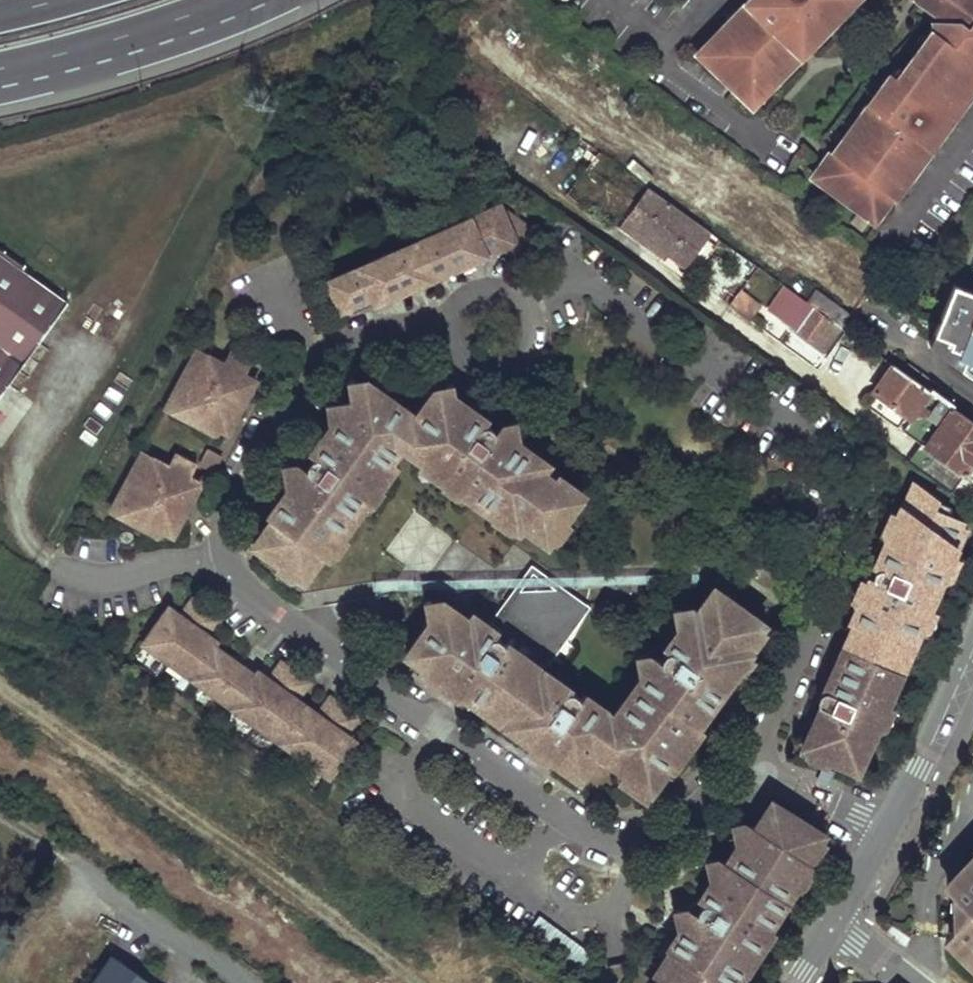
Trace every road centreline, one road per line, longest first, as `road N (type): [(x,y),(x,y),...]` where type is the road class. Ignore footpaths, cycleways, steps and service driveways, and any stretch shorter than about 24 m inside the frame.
road 1 (residential): [(741,761),(631,844),(588,835),(237,576),(227,527),(324,366),(368,337),(453,322)]
road 2 (residential): [(741,761),(812,614),(830,469),(816,448),(586,279),(530,307)]
road 3 (trunk): [(0,75),(204,20),(247,0)]
road 4 (tertiary): [(972,654),(893,828)]
road 5 (residential): [(893,828),(741,761)]
road 6 (residential): [(530,307),(532,345),(507,367),(481,367),(459,349),(453,322)]

